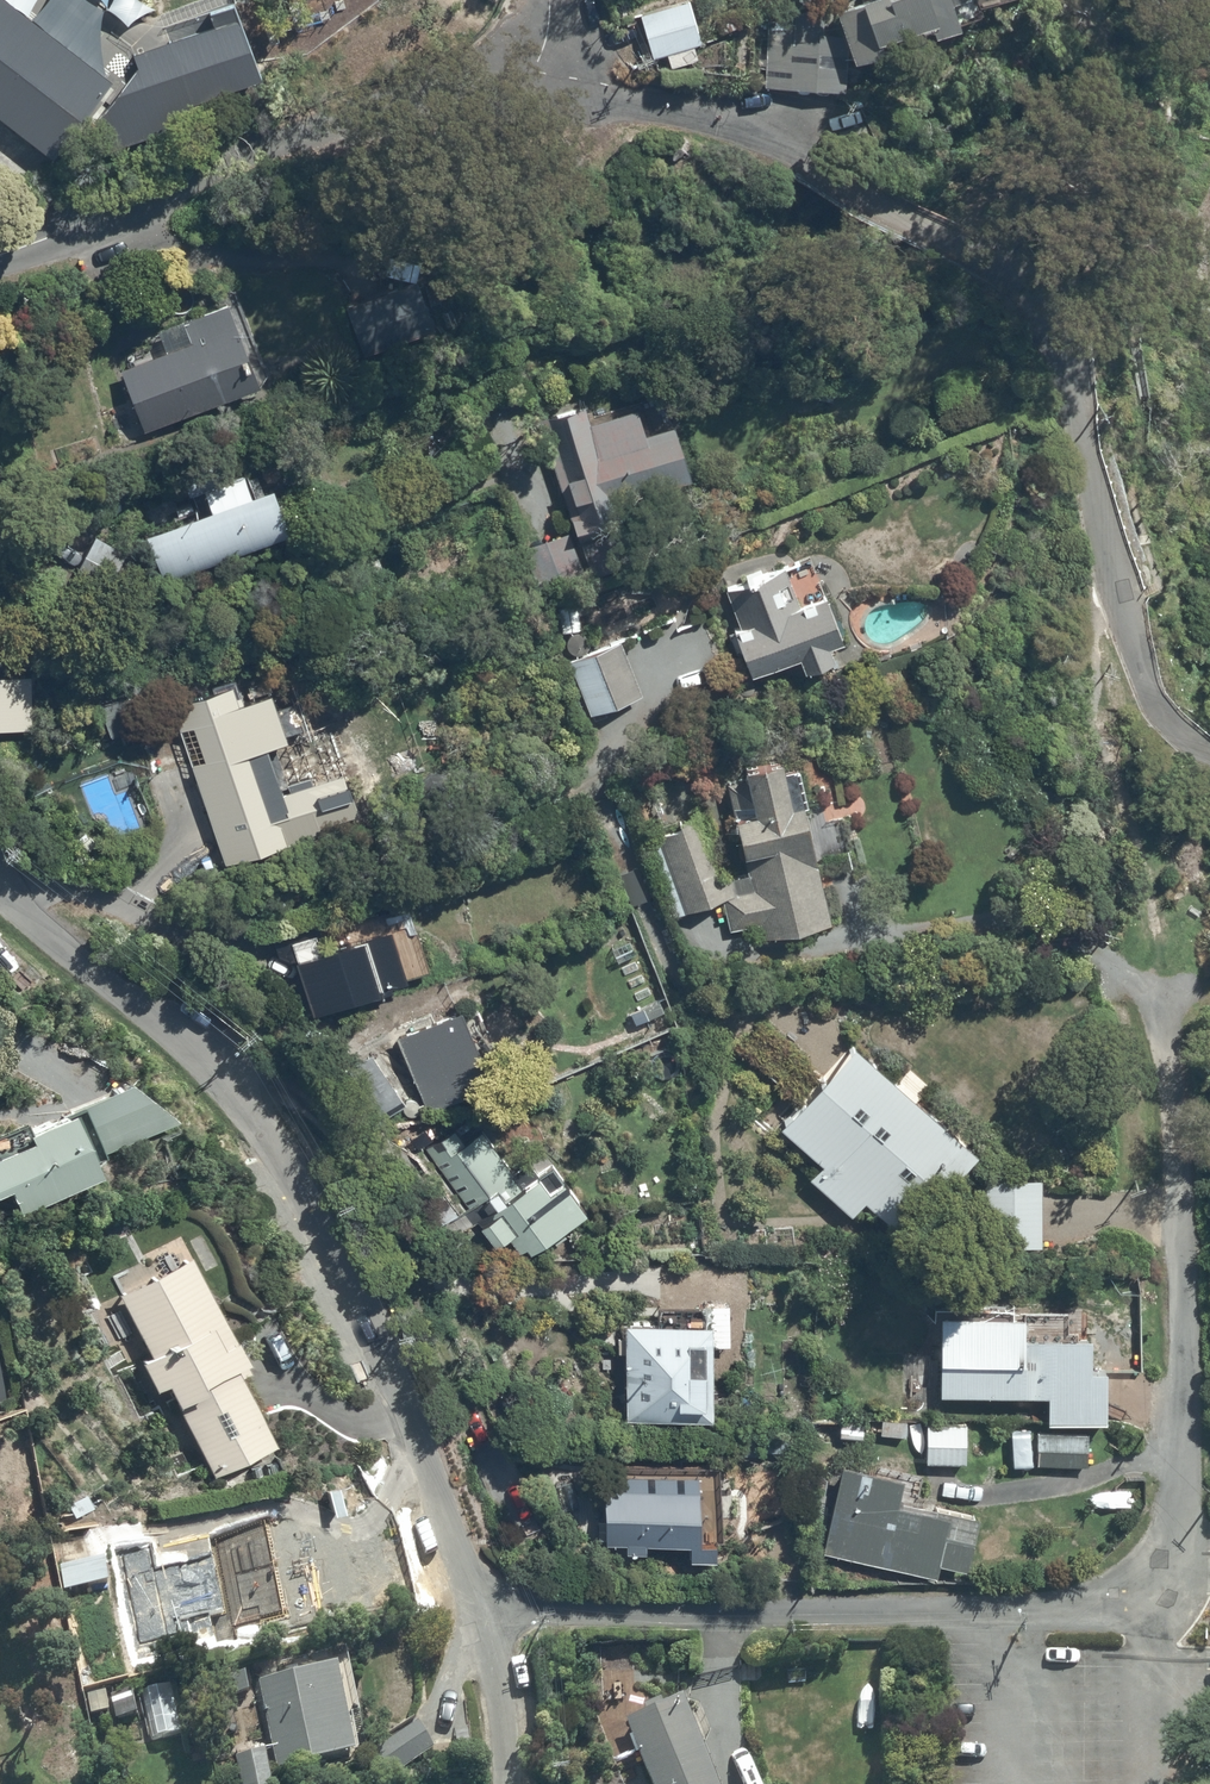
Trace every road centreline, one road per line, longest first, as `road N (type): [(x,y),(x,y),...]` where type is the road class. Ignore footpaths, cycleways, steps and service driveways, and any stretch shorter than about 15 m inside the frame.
road 1 (residential): [(484,1612),(1018,1617),(1144,1590),(1180,1546),(1186,1513),(1183,1268),(1168,1005)]
road 2 (residential): [(531,91),(638,104),(752,138),(1032,291),(1055,318),(1120,595),(1146,665),(1176,728),(1209,755)]
road 3 (residential): [(0,887),(205,1063),(254,1120),(299,1189),(394,1374),(484,1612)]
road 4 (residential): [(0,257),(414,107),(501,85),(531,91)]
road 5 (residential): [(484,1612),(509,1783)]

